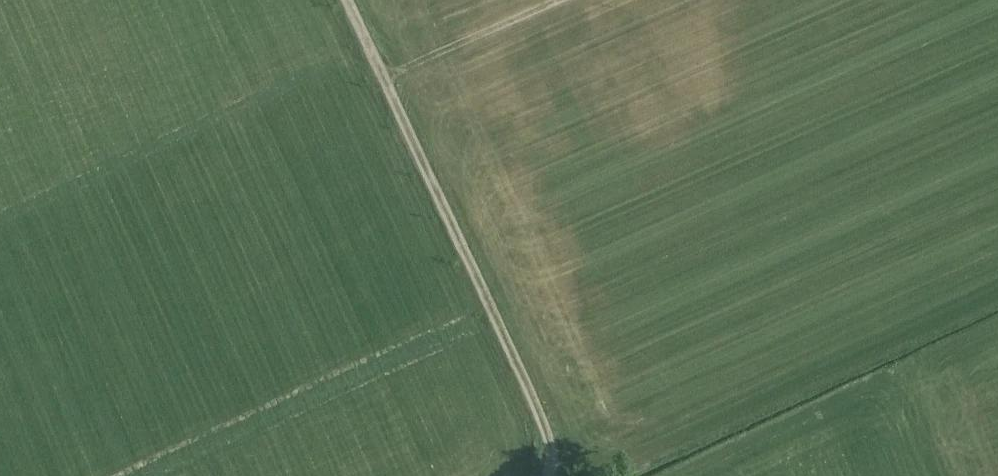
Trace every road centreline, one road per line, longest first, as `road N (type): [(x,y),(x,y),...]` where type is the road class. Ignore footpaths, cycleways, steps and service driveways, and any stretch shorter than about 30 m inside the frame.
road 1 (track): [(557,475),(380,79)]
road 2 (track): [(380,79),(557,0)]

